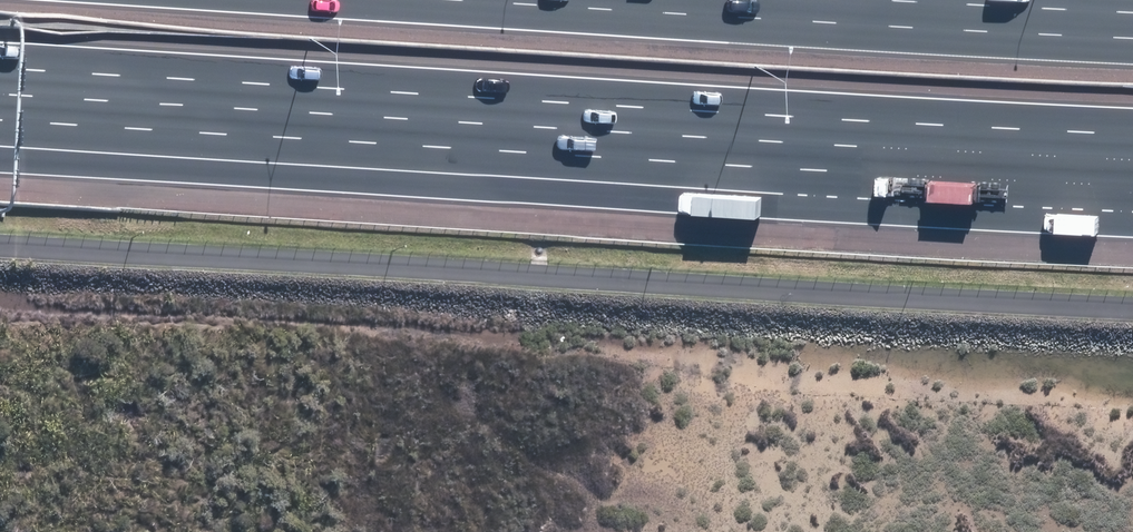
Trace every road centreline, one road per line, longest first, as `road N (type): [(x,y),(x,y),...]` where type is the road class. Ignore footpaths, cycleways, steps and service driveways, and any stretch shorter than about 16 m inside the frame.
road 1 (motorway): [(1132,173),(777,207),(0,160)]
road 2 (motorway): [(1132,159),(0,91)]
road 3 (motorway): [(900,0),(1132,12)]

